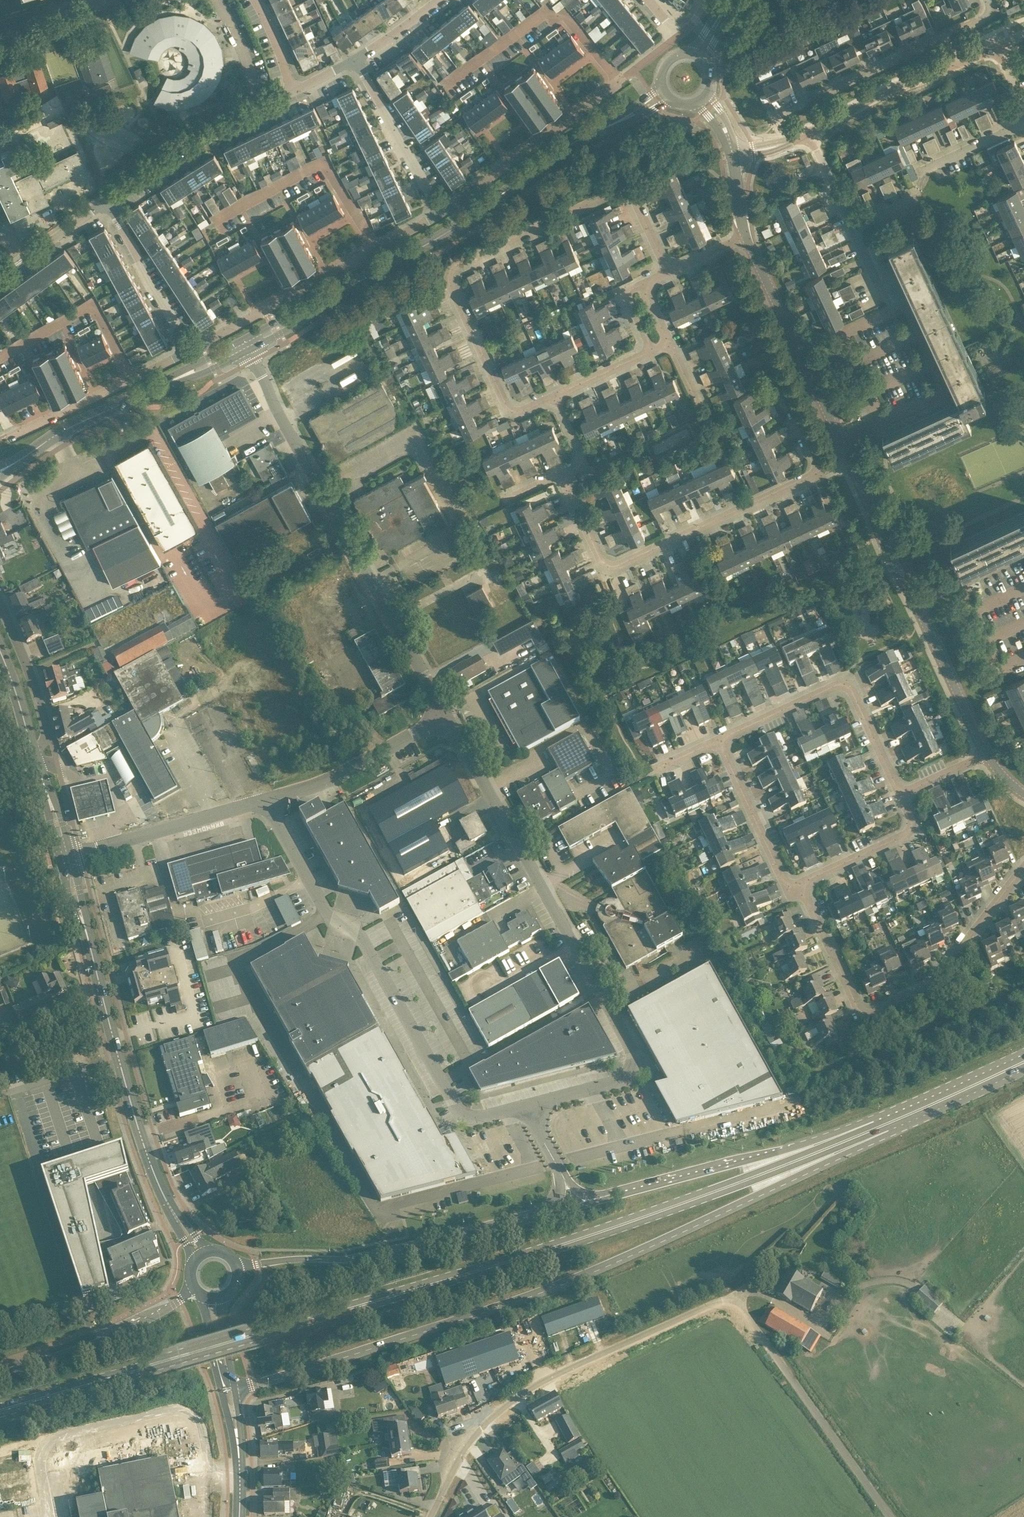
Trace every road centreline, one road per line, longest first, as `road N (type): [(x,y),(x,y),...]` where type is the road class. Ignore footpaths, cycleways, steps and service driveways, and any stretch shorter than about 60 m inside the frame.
road 1 (primary): [(0,1411),(635,1221),(886,1123)]
road 2 (primary): [(235,1388),(559,1283),(841,1155),(886,1123)]
road 3 (unclassified): [(891,1516),(744,1311),(724,1302),(525,1391),(469,1446),(431,1516)]
road 4 (residential): [(528,1104),(632,1076),(638,1059),(448,715)]
road 5 (residential): [(669,272),(633,197),(617,190),(451,267),(451,285),(506,409),(555,395)]
road 6 (residential): [(269,801),(330,918),(356,931),(467,1120),(528,1104)]
road 7 (residential): [(448,715),(244,345)]
road 8 (secondary): [(244,345),(439,237),(604,128)]
road 9 (secondary): [(173,1213),(142,1139),(67,858)]
road 10 (residential): [(800,884),(855,1001),(869,1014),(934,982),(1023,867)]
road 11 (residential): [(562,474),(603,564),(614,567),(822,470)]
road 12 (unclassified): [(987,756),(848,458)]
road 13 (primary): [(540,1213),(356,1258),(238,1267)]
road 14 (primary): [(886,1123),(599,1199)]
road 15 (secondary): [(0,473),(56,434),(244,345)]
road 16 (residential): [(901,796),(844,686),(718,740)]
road 17 (residential): [(444,85),(548,10),(555,20),(564,13),(619,80)]
road 18 (residential): [(619,80),(439,214)]
road 19 (unclassified): [(840,439),(747,235)]
road 20 (residential): [(379,245),(323,162),(214,221)]
road 21 (residential): [(379,245),(188,351)]
road 22 (residential): [(108,199),(186,143),(293,93)]
road 23 (residential): [(67,858),(269,801)]
road 24 (residential): [(269,801),(321,785),(448,715)]
road 25 (residential): [(773,115),(951,35)]
road 26 (residential): [(132,378),(93,305),(0,358)]
road 27 (residential): [(95,1344),(40,1172)]
road 28 (residential): [(881,420),(939,395),(942,384),(907,303),(892,309)]
road 29 (residential): [(718,740),(788,889),(800,884)]
road 30 (residential): [(439,214),(356,59)]
road 31 (residential): [(188,351),(108,199)]
road 32 (unclassified): [(808,131),(962,59)]
road 33 (residential): [(34,754),(50,733),(0,604)]
road 34 (residential): [(800,884),(906,834),(912,821),(901,796)]
road 35 (residential): [(892,309),(841,332),(881,420)]
road 36 (primary): [(1023,1062),(886,1123)]
road 37 (residential): [(132,378),(8,435)]
road 38 (residential): [(0,277),(108,199)]

